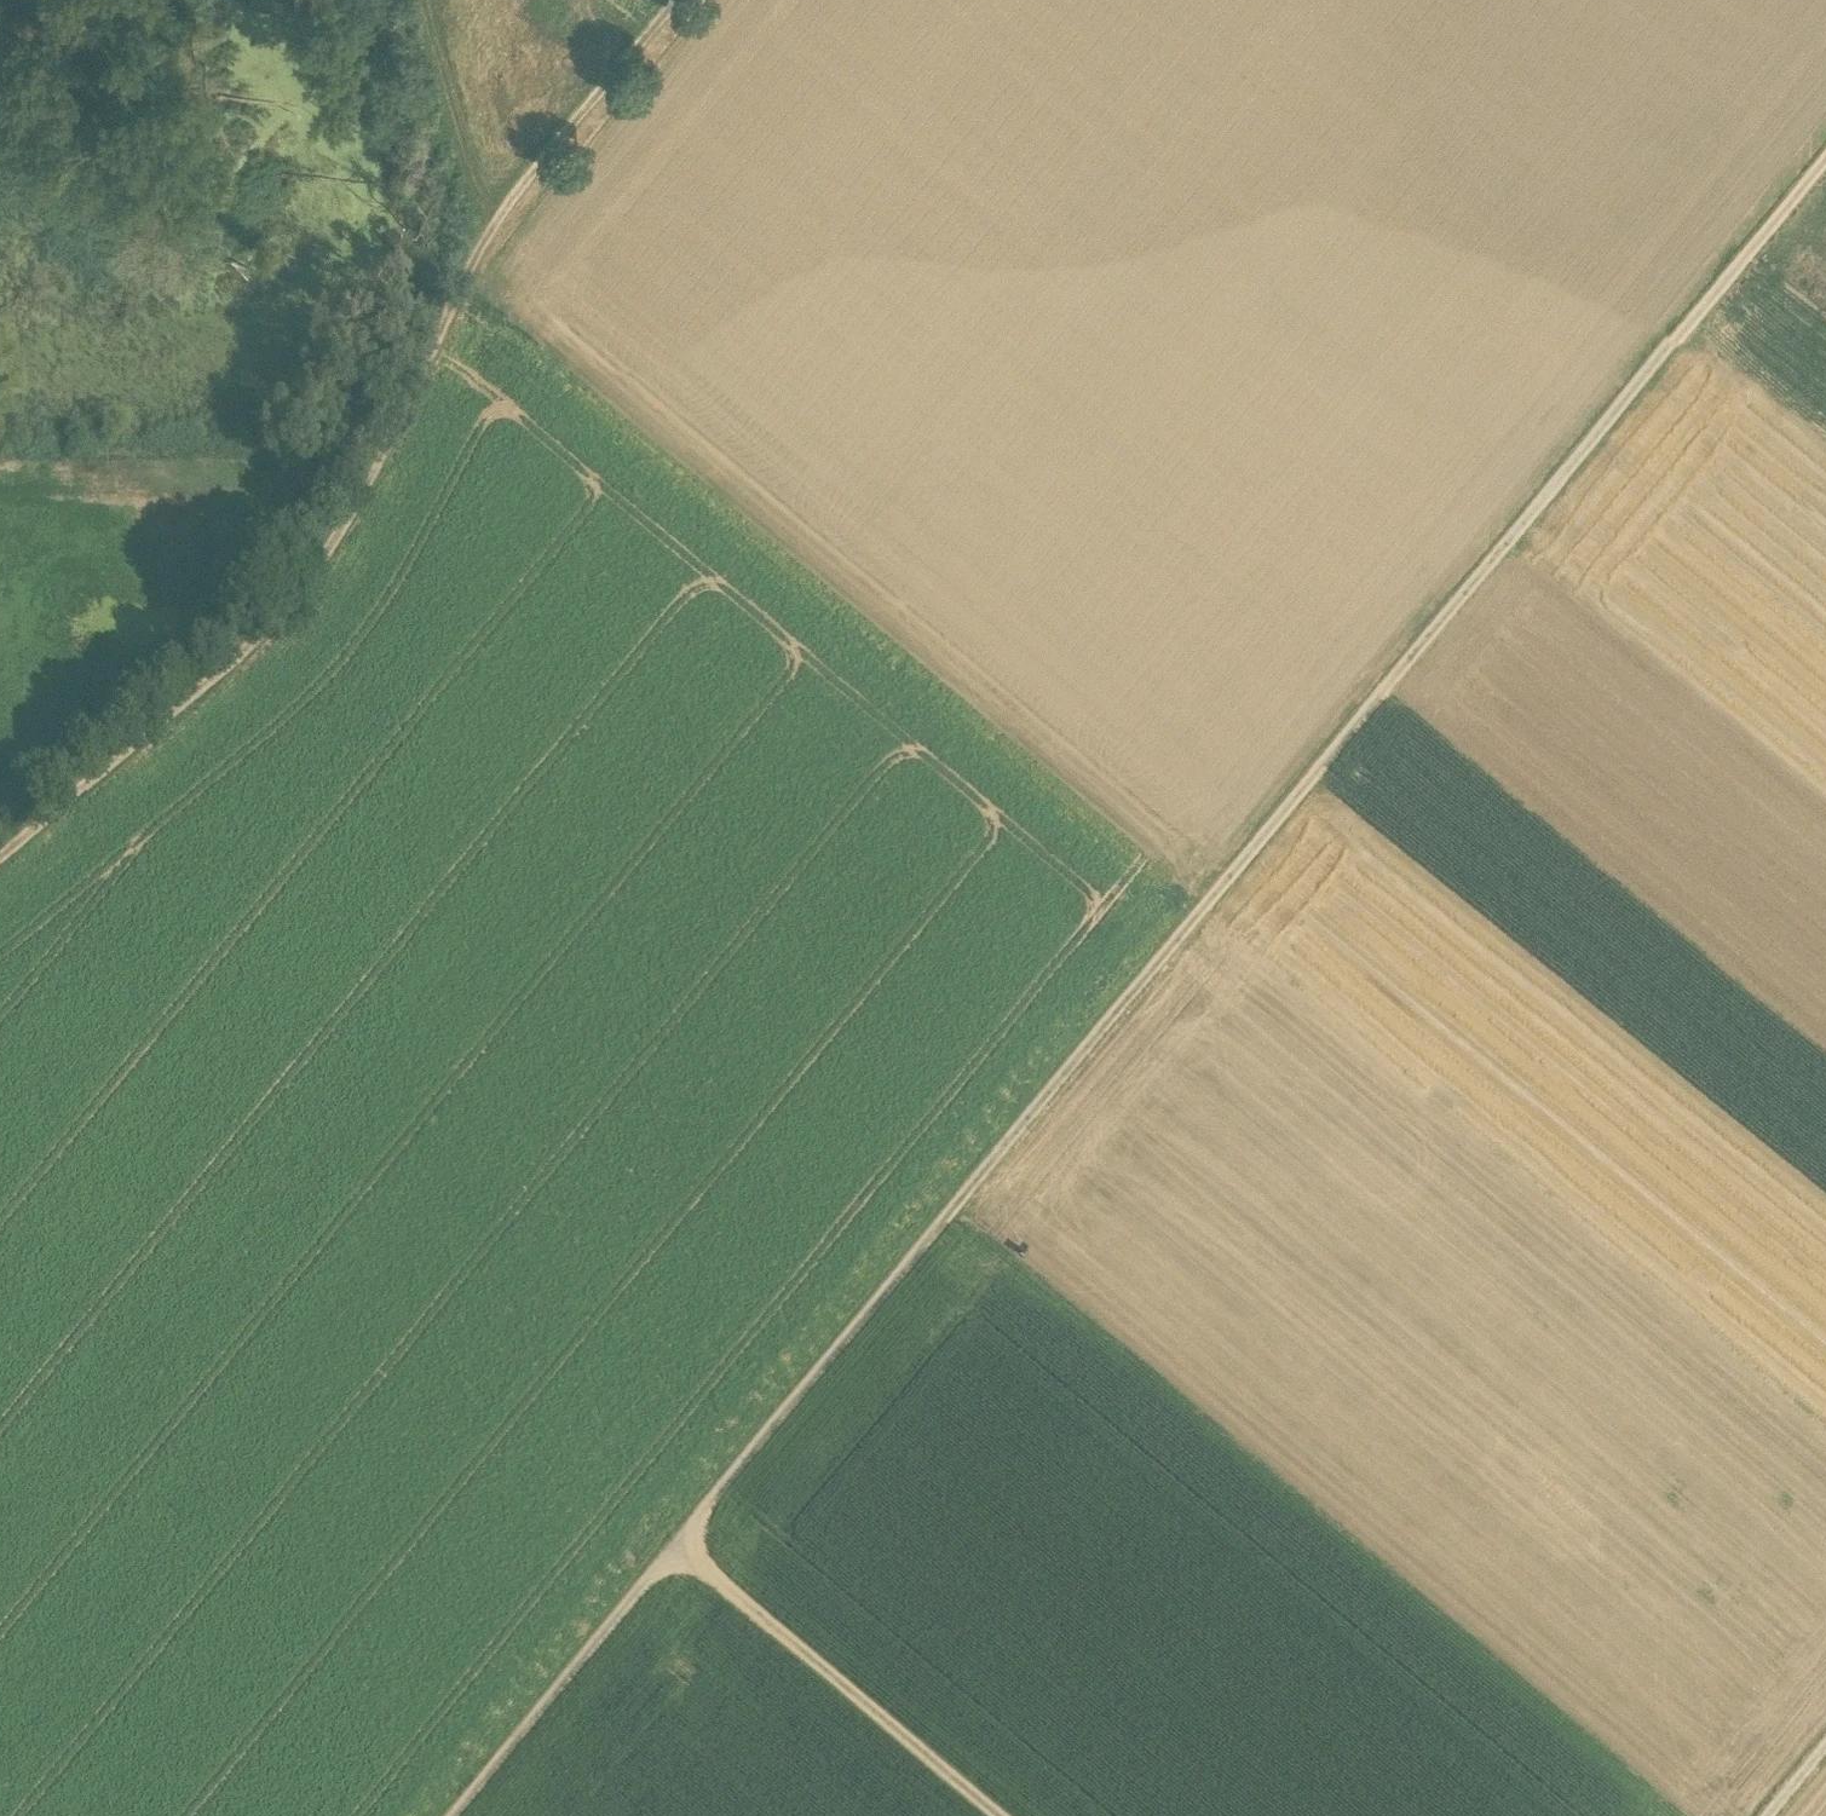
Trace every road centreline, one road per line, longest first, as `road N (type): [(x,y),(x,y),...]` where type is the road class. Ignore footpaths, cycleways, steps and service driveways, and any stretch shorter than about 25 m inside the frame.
road 1 (track): [(1825,138),(671,1541)]
road 2 (track): [(0,860),(251,644),(328,560),(370,488),(469,256),(677,0)]
road 3 (track): [(997,1815),(671,1541)]
road 4 (track): [(443,1815),(671,1541)]

